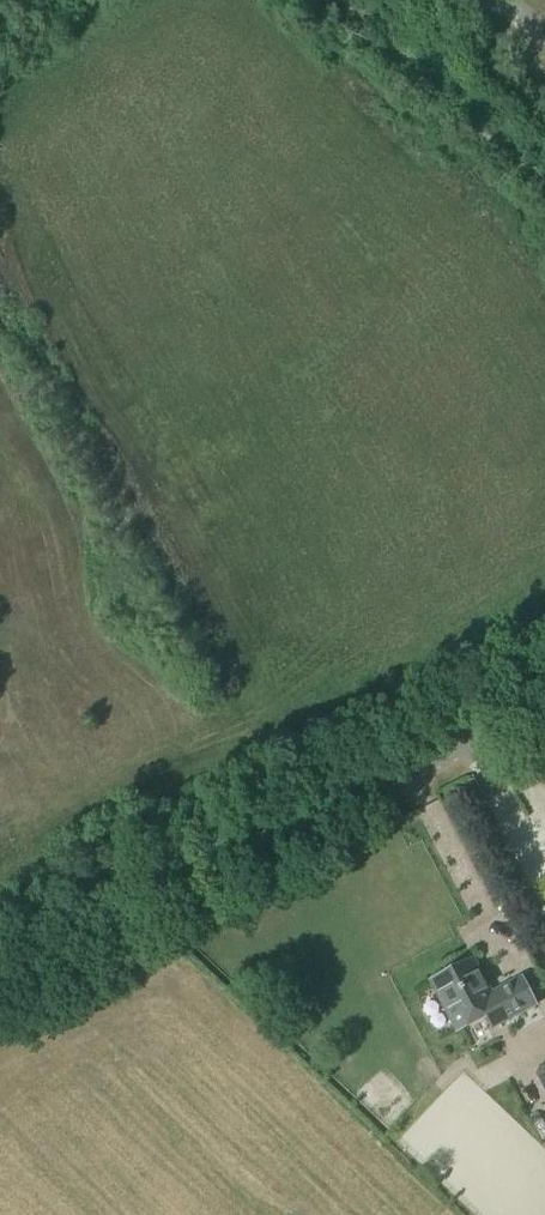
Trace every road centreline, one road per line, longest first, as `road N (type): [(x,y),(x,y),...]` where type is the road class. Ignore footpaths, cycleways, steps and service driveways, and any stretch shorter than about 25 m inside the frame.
road 1 (unclassified): [(0,988),(544,705)]

